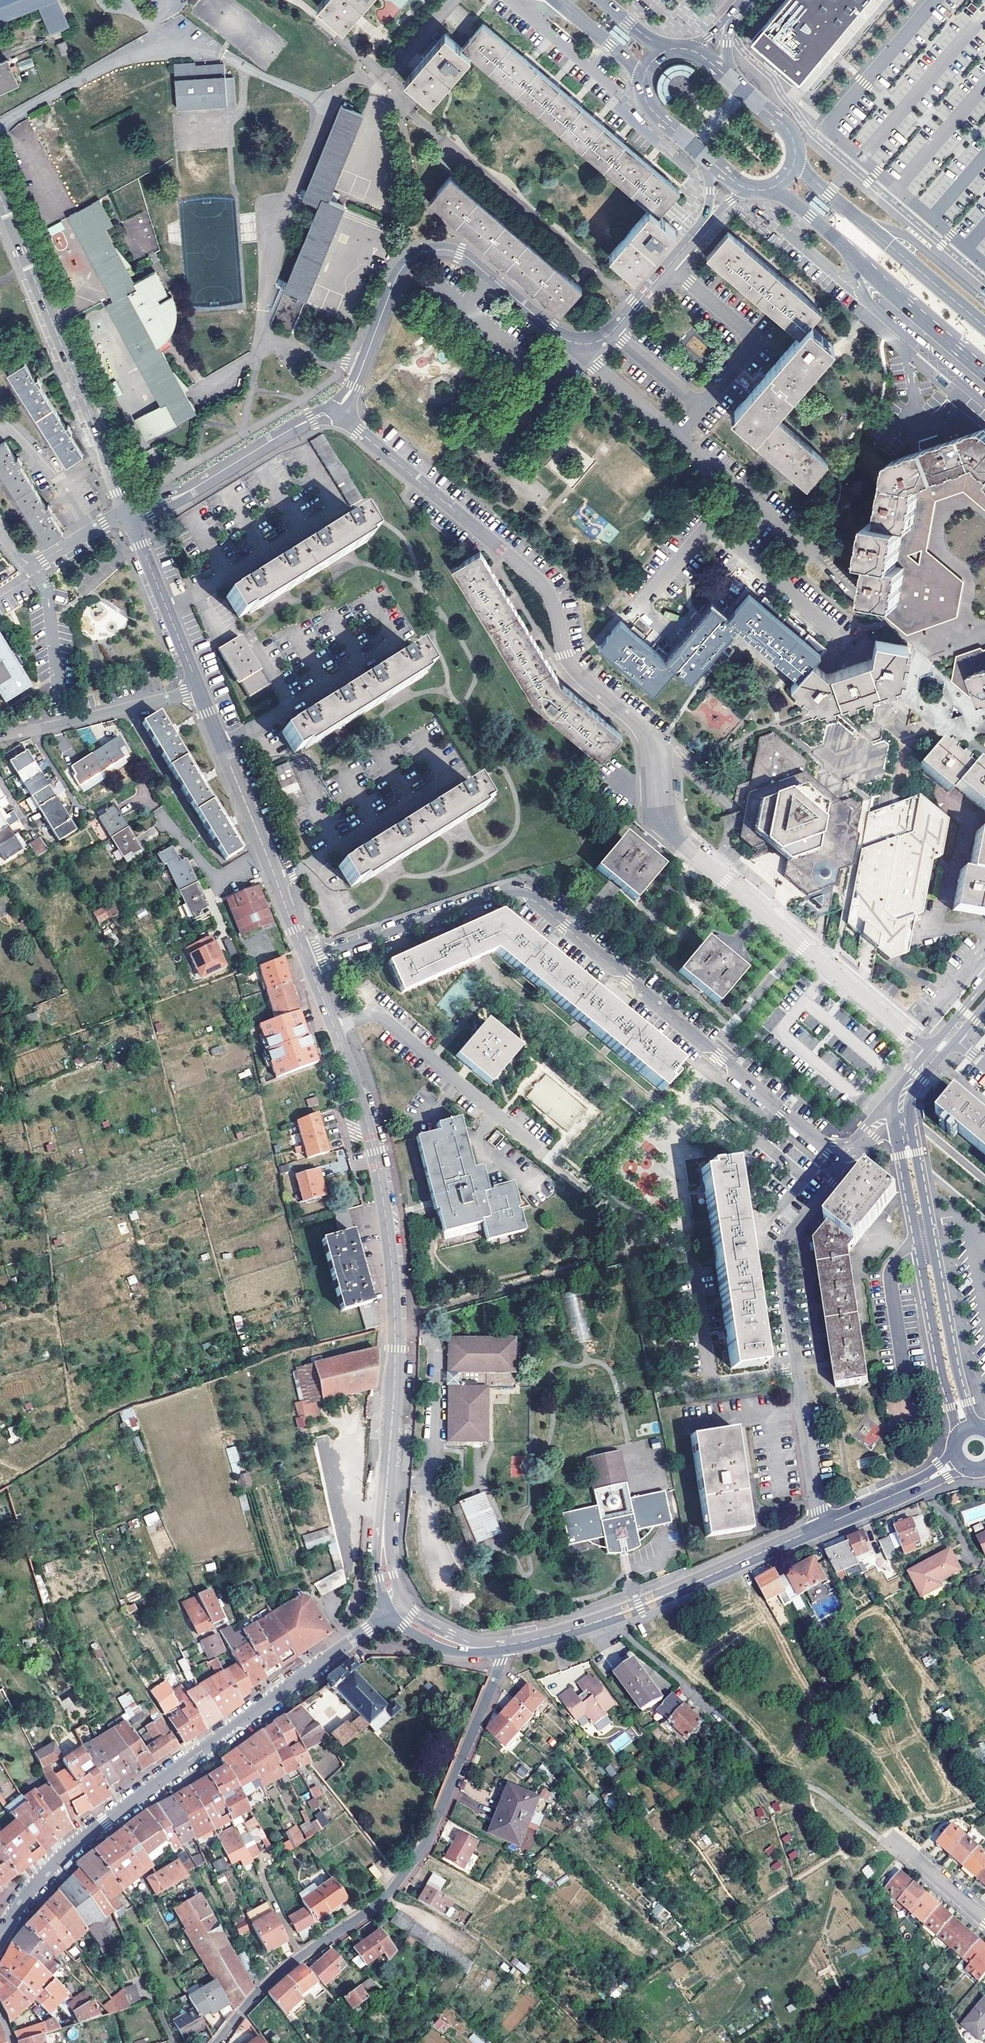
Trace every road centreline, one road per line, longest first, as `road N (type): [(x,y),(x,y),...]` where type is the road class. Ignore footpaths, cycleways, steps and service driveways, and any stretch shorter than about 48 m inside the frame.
road 1 (residential): [(932,1057),(668,832),(647,740),(571,666),(545,589),(333,407)]
road 2 (residential): [(845,1149),(819,1142),(517,890),(305,958)]
road 3 (tertiary): [(335,1028),(374,1151),(392,1262),(384,1534)]
road 4 (tertiary): [(391,1613),(74,1847),(5,1931)]
road 5 (residential): [(217,2042),(268,1982),(374,1907),(421,1851),(494,1680)]
road 6 (tertiary): [(583,344),(551,328),(460,253),(429,251),(401,268),(354,386),(333,407)]
road 7 (tertiary): [(129,514),(0,196)]
road 8 (tertiary): [(902,1118),(901,1155),(957,1438)]
road 9 (tertiary): [(980,1427),(955,1364),(917,1152),(902,1118)]
road 10 (residential): [(335,1028),(383,1018),(545,1156)]
road 11 (secondary): [(984,326),(794,163)]
road 12 (residential): [(798,1372),(781,1248),(843,1172),(845,1149)]
road 13 (tertiary): [(333,407),(185,494),(129,514)]
road 14 (tertiary): [(615,1616),(822,1526)]
road 15 (residential): [(798,1372),(713,1379),(691,1251)]
road 16 (residential): [(532,18),(623,93),(625,113),(682,162)]
road 17 (residential): [(692,285),(746,329),(751,346),(676,434)]
road 18 (tertiary): [(129,514),(200,690)]
road 19 (secondary): [(848,248),(984,367)]
road 20 (residential): [(857,280),(873,308),(984,403)]
road 21 (tertiary): [(200,690),(265,850)]
road 22 (residential): [(33,564),(48,598),(62,724)]
road 23 (residential): [(731,1726),(615,1616)]
road 24 (track): [(815,1700),(765,1629),(737,1564)]
road 25 (residential): [(822,1526),(798,1372)]
road 26 (residential): [(739,489),(639,607)]
road 27 (residential): [(200,690),(62,724)]
road 28 (residential): [(91,531),(61,485),(0,424)]
road 29 (residential): [(265,850),(216,874),(158,811)]
road 30 (residential): [(984,1918),(888,1835)]
road 31 (tertiary): [(669,265),(612,332),(583,344)]

